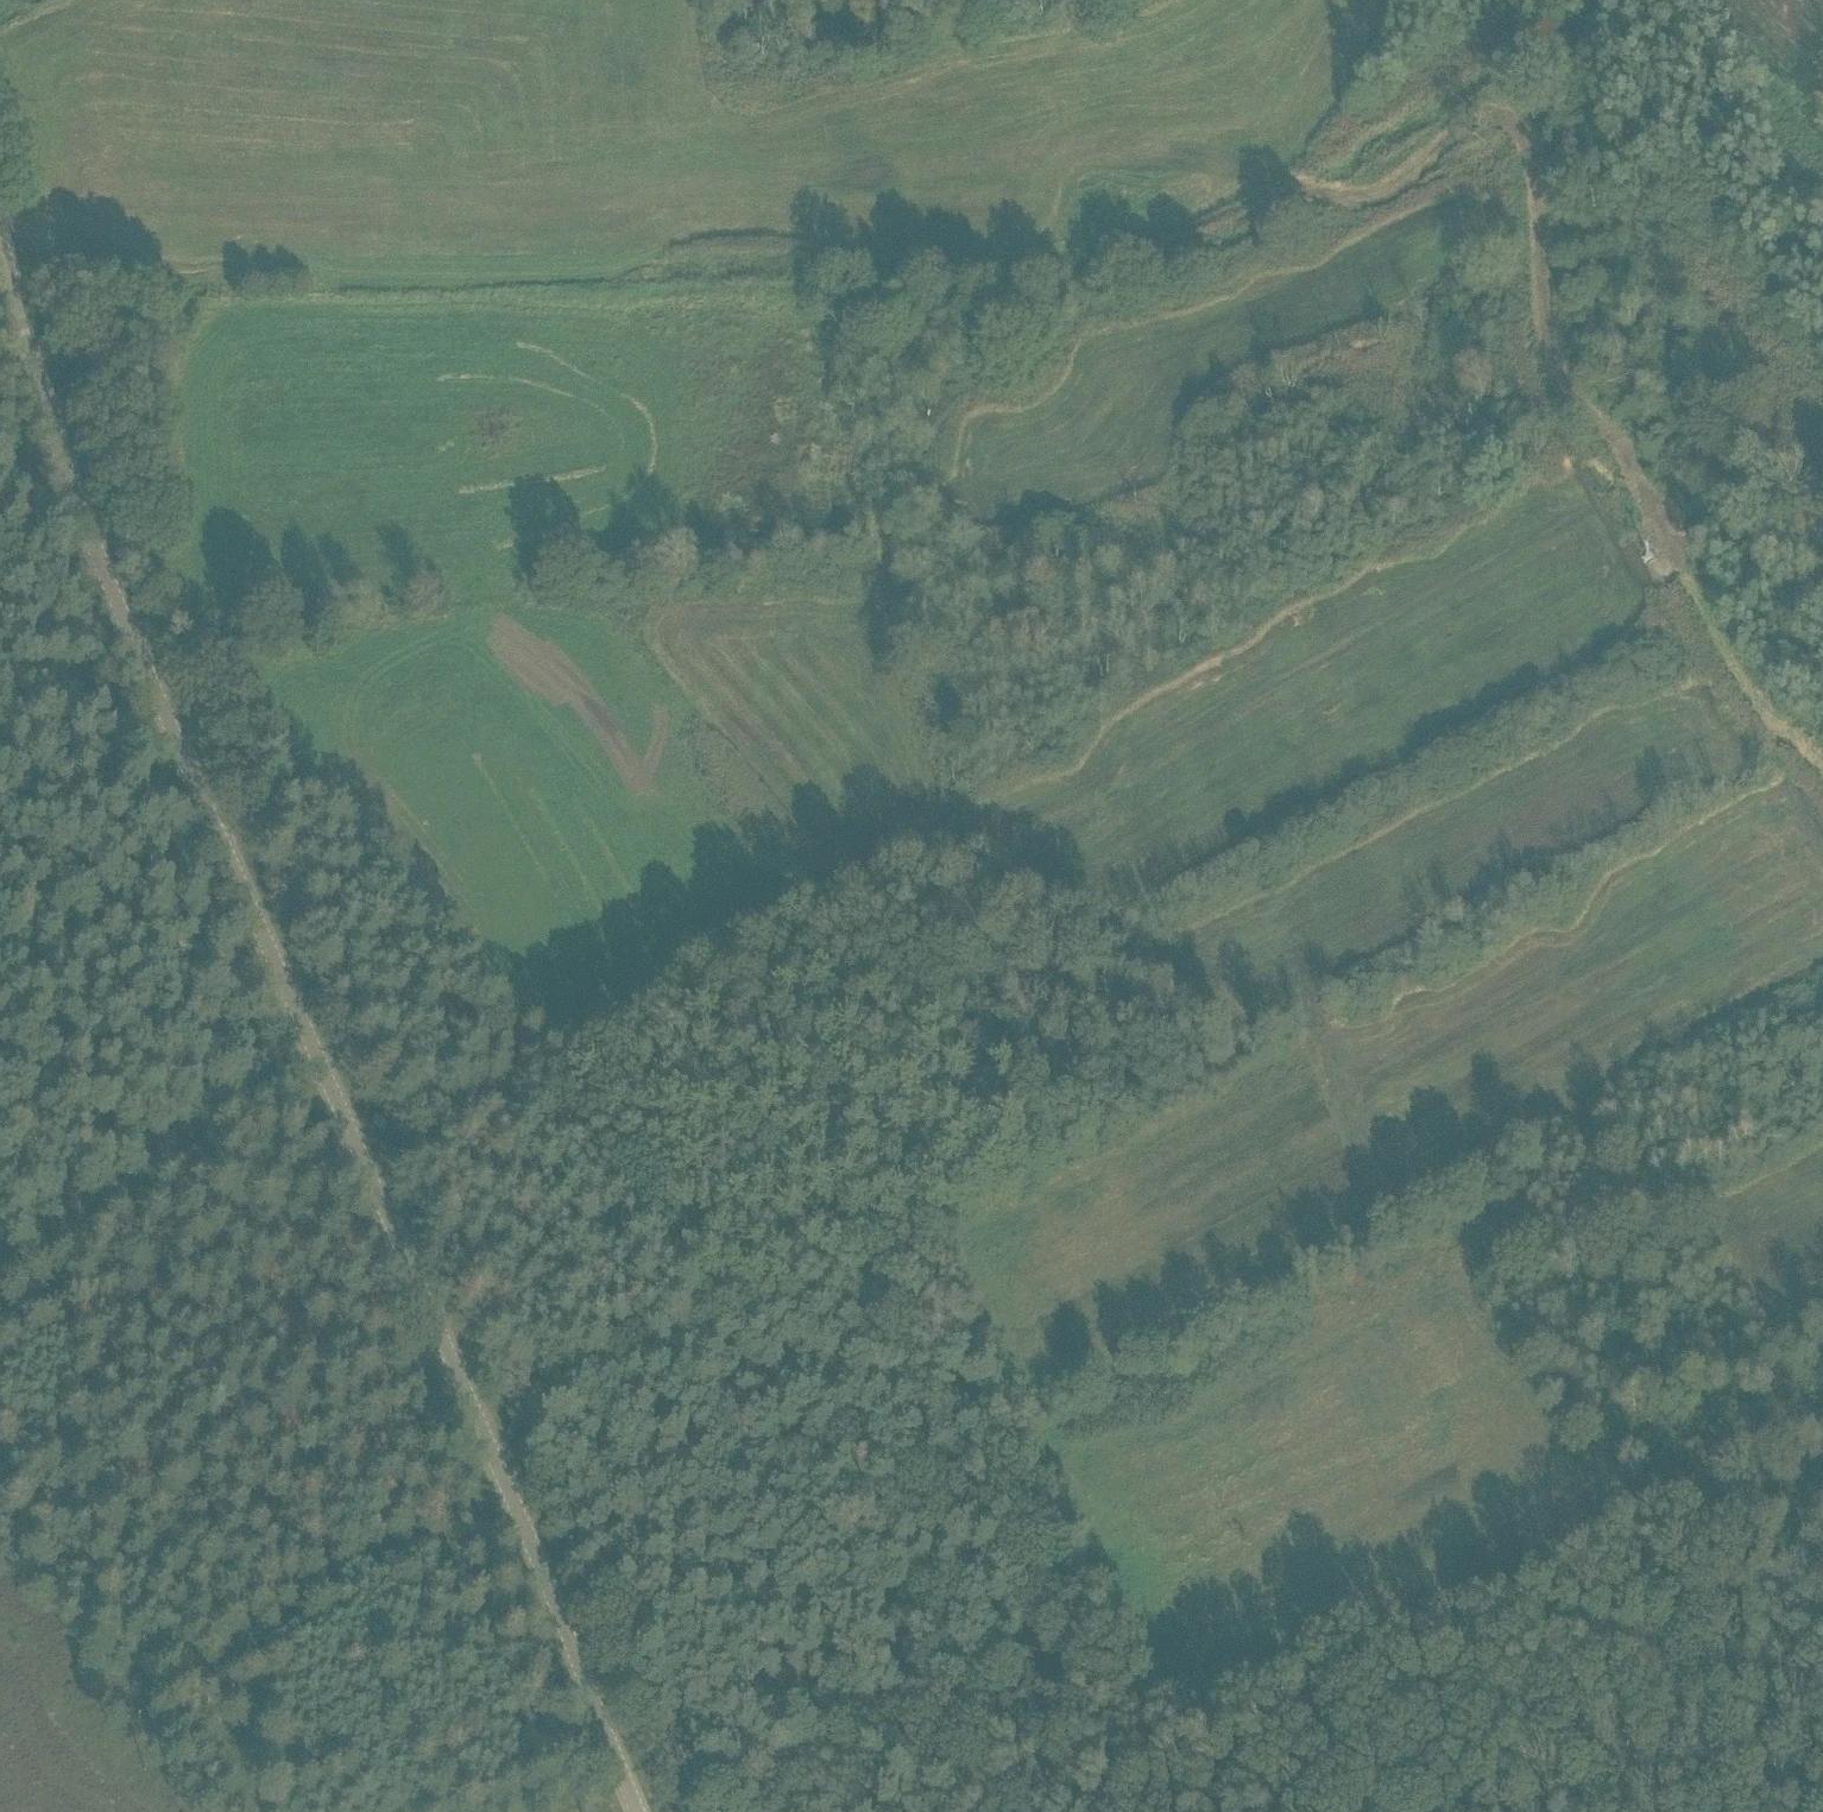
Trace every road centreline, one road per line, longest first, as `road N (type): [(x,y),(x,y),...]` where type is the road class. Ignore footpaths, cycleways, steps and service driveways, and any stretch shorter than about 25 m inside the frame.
road 1 (tertiary): [(637,1811),(123,619),(70,485),(0,247)]
road 2 (track): [(951,1283),(481,1440)]
road 3 (track): [(0,789),(129,696),(123,619)]
road 4 (track): [(520,1086),(361,1165)]

